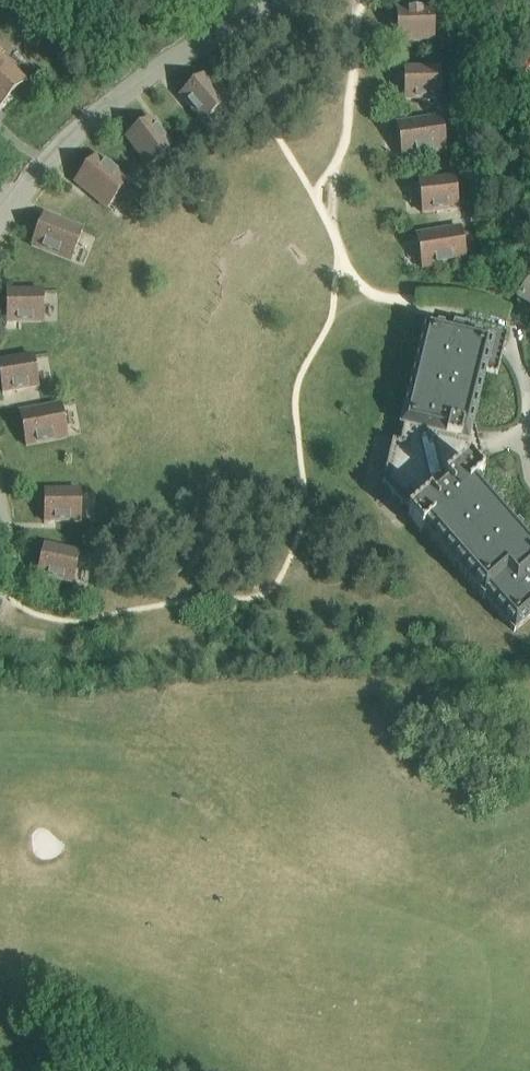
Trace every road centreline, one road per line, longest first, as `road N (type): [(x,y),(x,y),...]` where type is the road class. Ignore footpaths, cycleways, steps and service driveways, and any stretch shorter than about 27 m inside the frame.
road 1 (residential): [(0,222),(58,148),(142,80),(219,33)]

